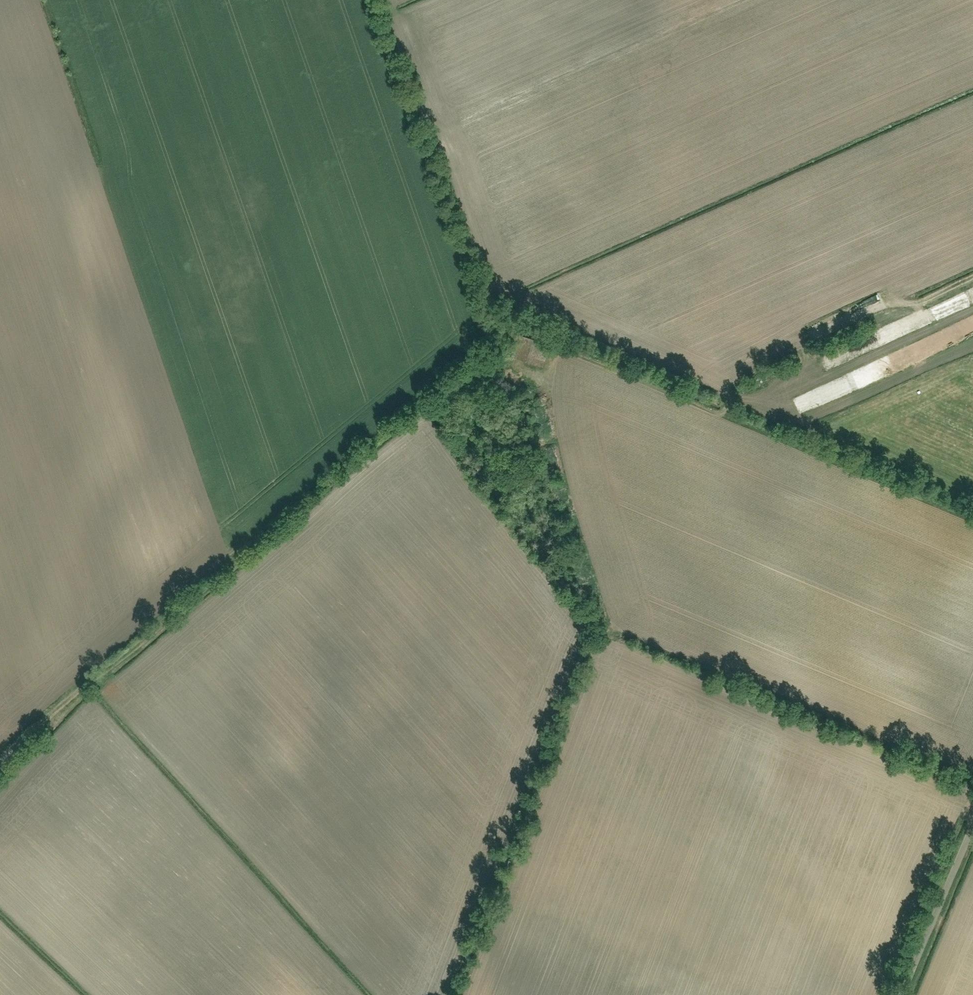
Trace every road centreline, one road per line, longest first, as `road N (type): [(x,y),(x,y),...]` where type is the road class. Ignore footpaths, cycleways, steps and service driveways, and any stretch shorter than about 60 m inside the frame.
road 1 (track): [(25,736),(279,527)]
road 2 (residential): [(899,994),(972,821)]

